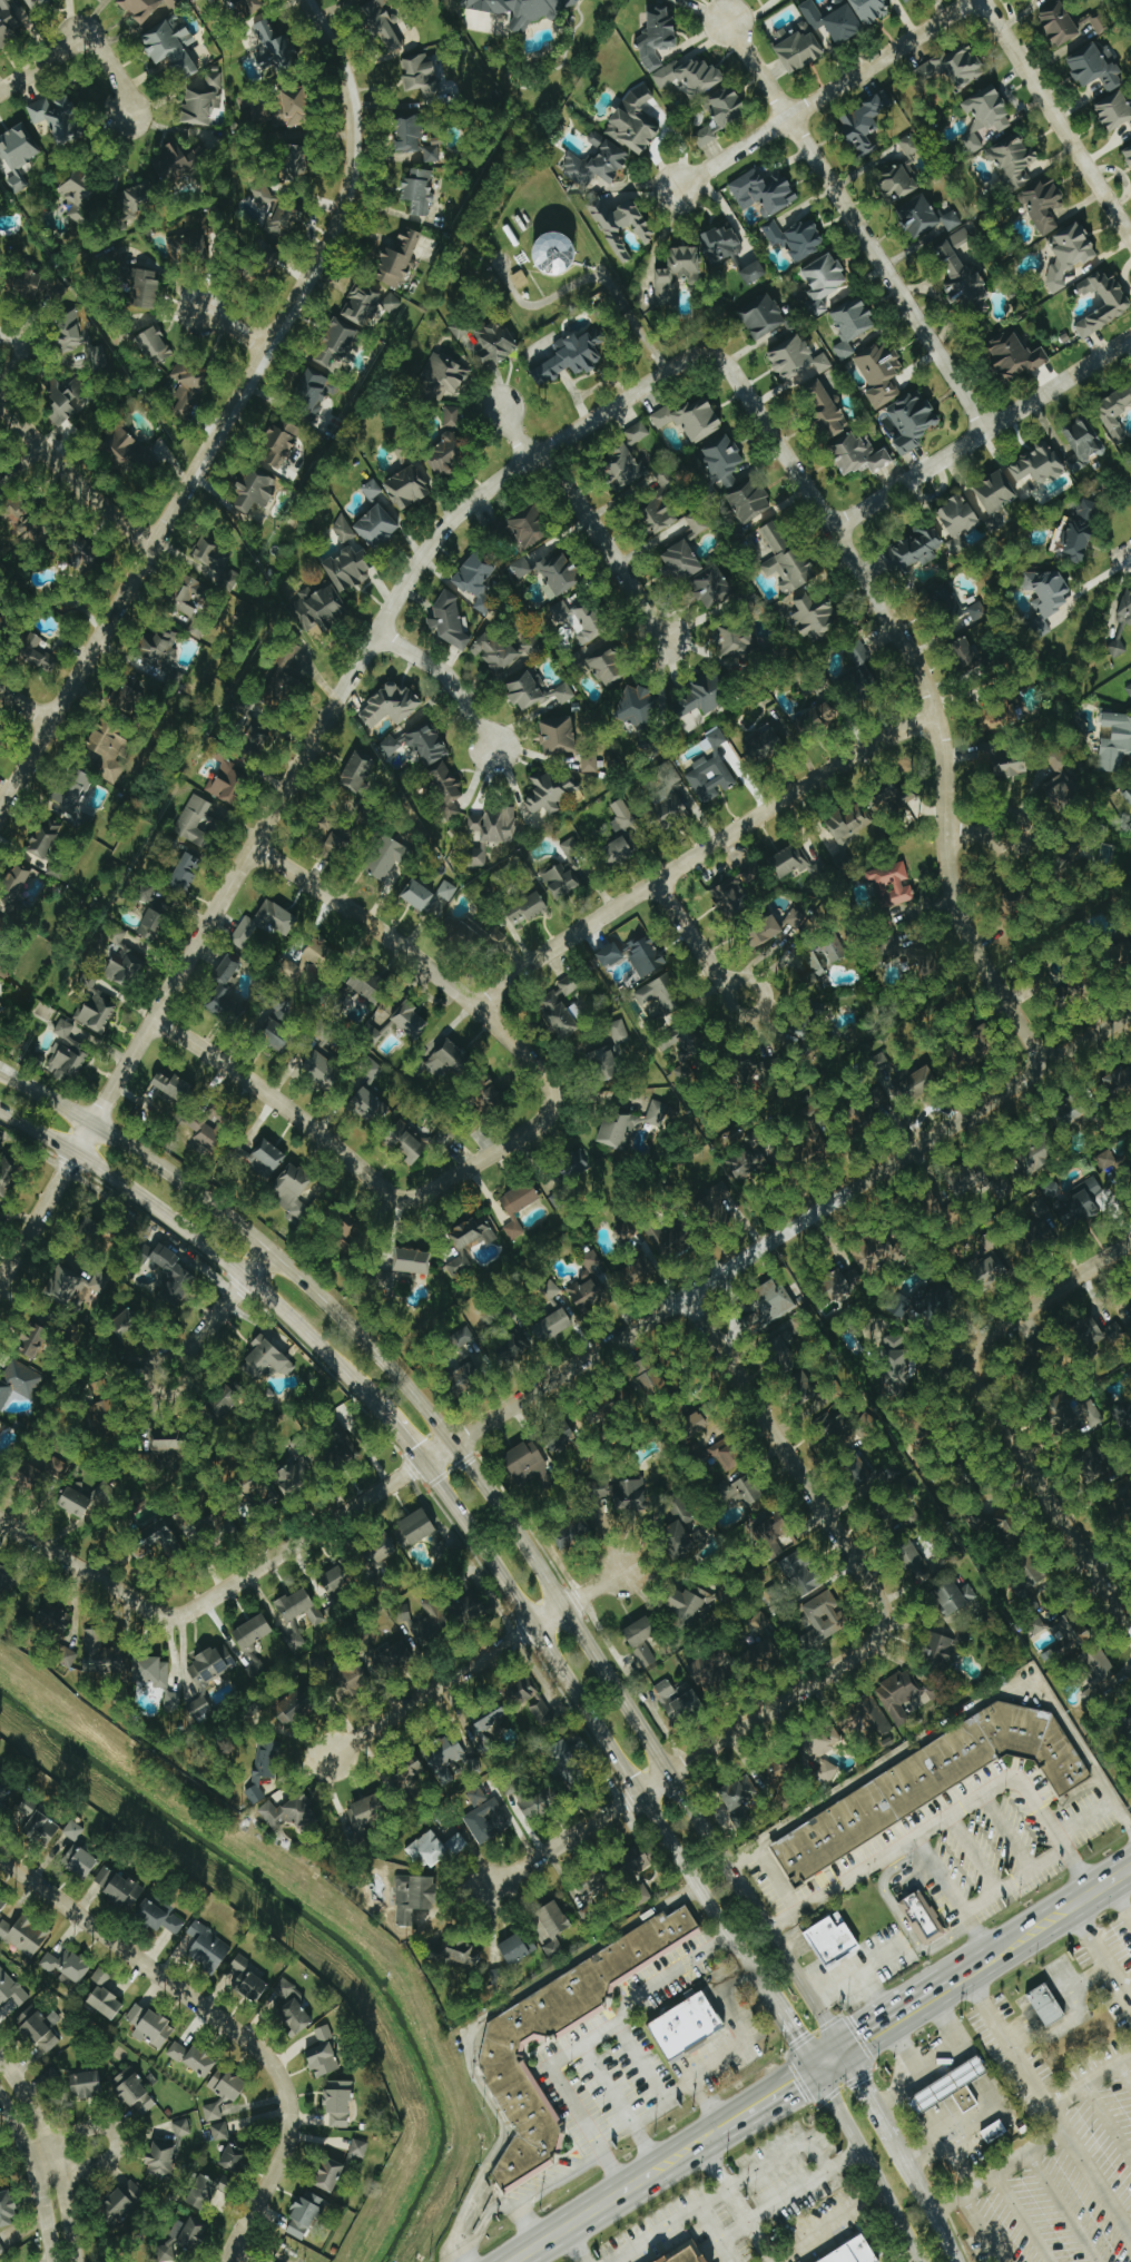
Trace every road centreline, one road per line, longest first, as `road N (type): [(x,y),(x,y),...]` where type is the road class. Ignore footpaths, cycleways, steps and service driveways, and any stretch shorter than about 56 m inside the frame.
road 1 (secondary): [(837,2040),(564,1606),(454,1443),(392,1367),(236,1221),(0,1069)]
road 2 (residential): [(0,1282),(446,523),(667,370),(708,354)]
road 3 (residential): [(1130,1011),(177,1615)]
road 4 (residential): [(0,808),(334,234),(351,176),(347,91),(305,0)]
road 5 (residential): [(708,354),(726,365),(926,688),(941,742),(947,879),(958,917),(1045,1066)]
road 6 (secondary): [(423,1462),(768,1996)]
road 7 (residential): [(0,1857),(254,2047),(277,2077),(288,2107),(286,2146),(226,2261)]
road 8 (residential): [(936,721),(865,747),(519,970),(480,1011)]
road 9 (residential): [(987,430),(721,17)]
road 10 (residential): [(489,1888),(868,1646),(883,1613)]
road 11 (secondary): [(0,1111),(131,1190),(213,1251),(371,1404)]
road 12 (residential): [(550,1093),(539,1066),(480,1011),(252,847)]
road 13 (residential): [(883,1613),(685,1295)]
road 14 (residential): [(829,528),(1130,337)]
road 15 (residential): [(974,0),(677,191)]
road 16 (residential): [(330,1755),(621,1570)]
road 17 (residential): [(970,1364),(972,1383),(1040,1469),(1130,1632)]
road 18 (residential): [(151,1019),(403,1199)]
road 19 (residential): [(982,0),(1130,239)]
road 20 (residential): [(542,451),(665,645)]
road 21 (residential): [(0,2062),(47,2141),(74,2261)]
road 22 (residential): [(151,545),(78,485),(0,403)]
road 23 (secondary): [(820,2079),(917,2261)]
road 24 (residential): [(970,1364),(984,1337),(1130,1243)]
road 25 (residential): [(177,1615),(150,1610),(0,1521)]
road 26 (residential): [(36,2181),(110,2161),(117,2145),(111,2132),(95,2125),(26,2146)]
road 27 (residential): [(403,1199),(540,1123),(550,1093)]
road 28 (residential): [(375,635),(449,680),(491,751)]
road 29 (residential): [(52,2261),(26,2146),(0,2102)]
road 30 (residential): [(268,1249),(166,1374)]
road 31 (secondary): [(849,2061),(953,1995),(962,1975)]
road 32 (secondary): [(808,2058),(712,2120),(699,2141)]
road 33 (secondary): [(511,2261),(622,2191)]
road 34 (residential): [(657,883),(727,989)]
road 35 (secondary): [(941,1975),(837,2040)]
road 36 (secondary): [(912,2164),(849,2061)]
road 37 (residential): [(756,1015),(761,1001),(755,987),(740,982),(727,989),(728,1016),(756,1015)]

